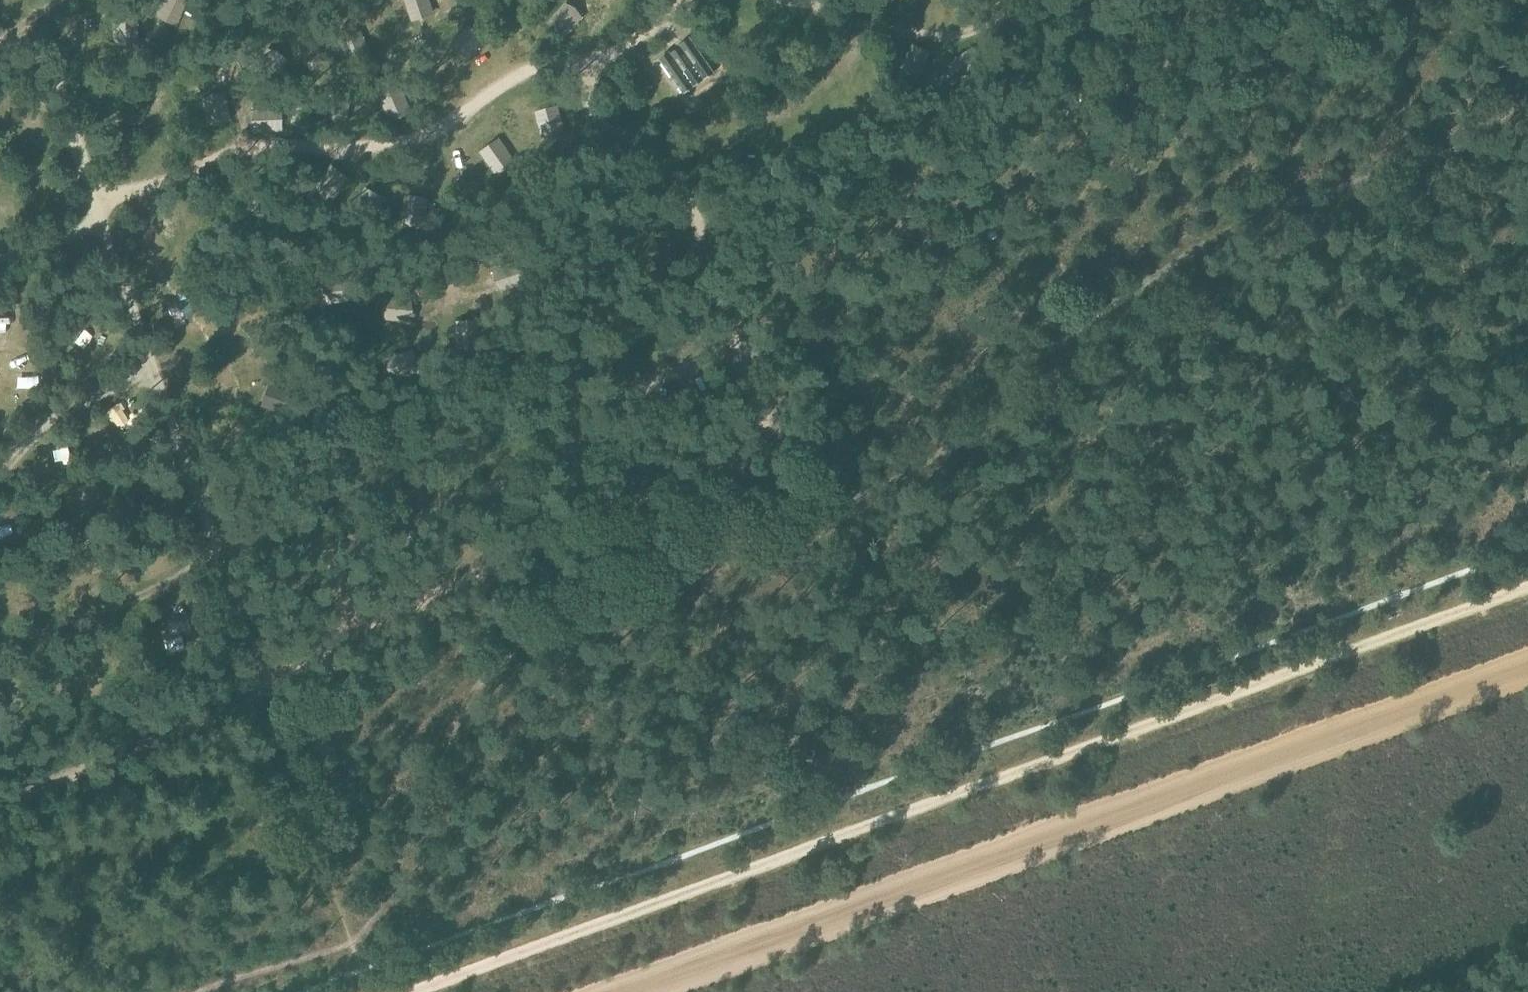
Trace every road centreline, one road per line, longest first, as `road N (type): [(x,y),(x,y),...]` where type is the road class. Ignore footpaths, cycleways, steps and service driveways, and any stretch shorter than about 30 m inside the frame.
road 1 (track): [(408,991),(1527,587)]
road 2 (track): [(619,991),(1527,663)]
road 3 (track): [(710,0),(589,64),(532,73),(493,91),(413,139),(222,156),(109,200),(62,238),(0,255)]
road 4 (track): [(214,556),(206,509),(32,26)]
road 5 (track): [(955,30),(882,28),(764,0)]

